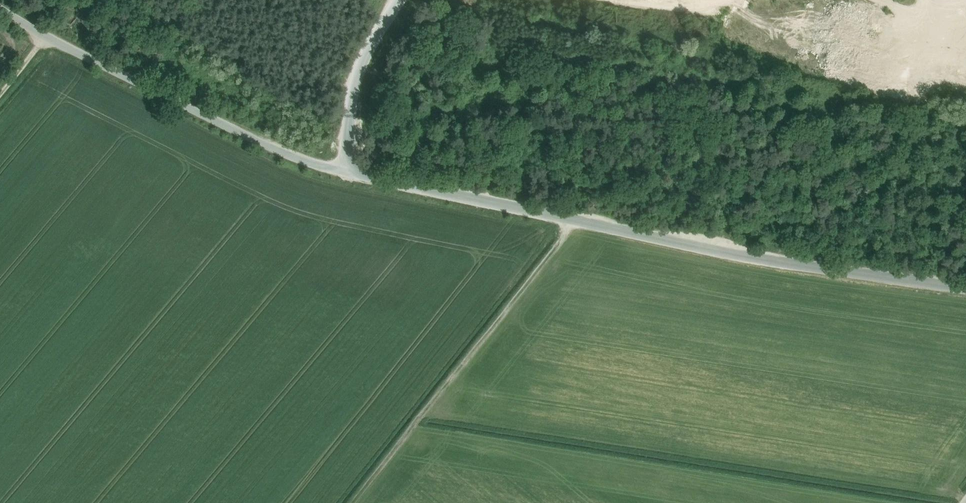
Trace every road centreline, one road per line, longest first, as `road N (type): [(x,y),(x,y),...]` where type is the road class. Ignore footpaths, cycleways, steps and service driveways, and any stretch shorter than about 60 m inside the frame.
road 1 (unclassified): [(965,289),(714,250),(310,163),(0,6)]
road 2 (track): [(572,220),(350,502)]

